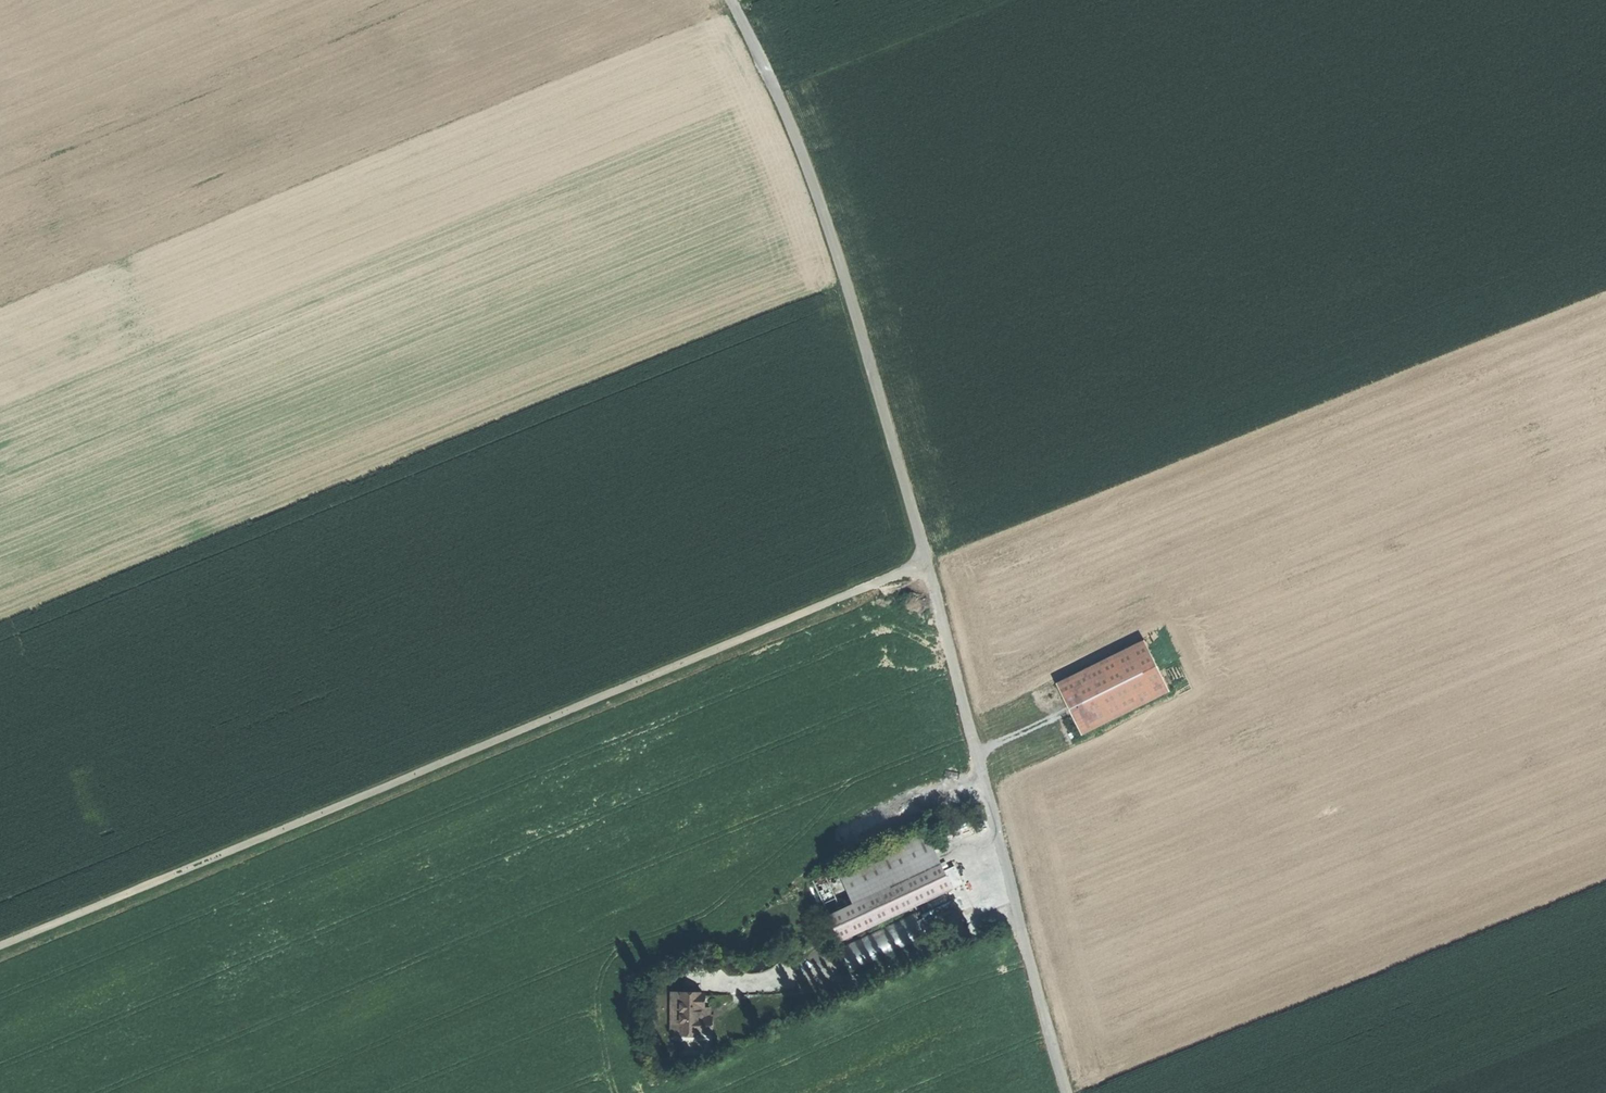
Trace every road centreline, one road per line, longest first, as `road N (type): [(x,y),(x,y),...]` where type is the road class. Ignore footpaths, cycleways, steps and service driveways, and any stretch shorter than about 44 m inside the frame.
road 1 (unclassified): [(731,0),(808,168),(862,331),(1066,1092)]
road 2 (track): [(925,563),(0,946)]

